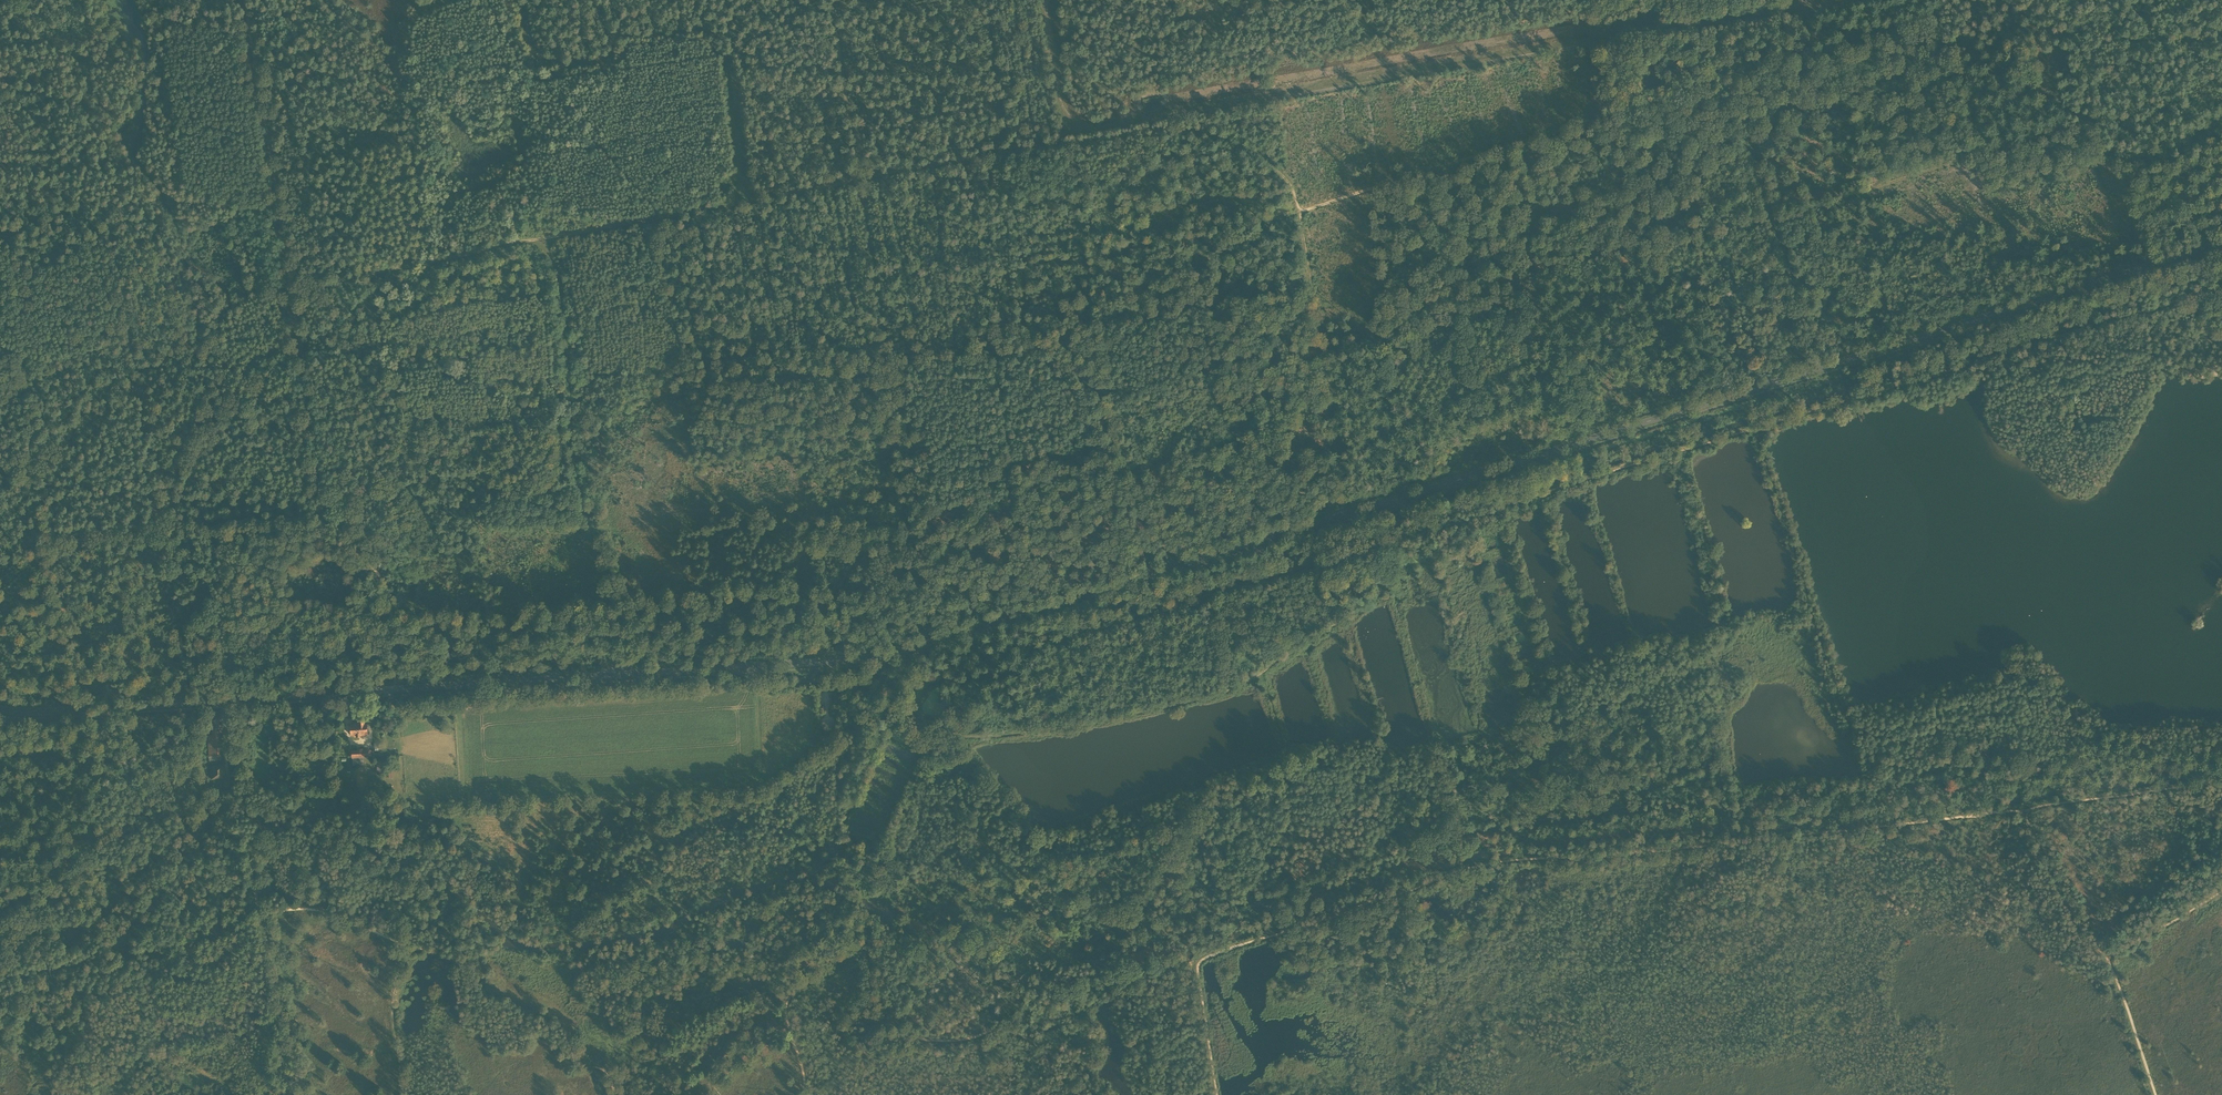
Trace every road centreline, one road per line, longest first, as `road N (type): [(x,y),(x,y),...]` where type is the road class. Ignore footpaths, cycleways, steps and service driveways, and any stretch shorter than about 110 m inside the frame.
road 1 (secondary): [(0,711),(881,656),(2221,245)]
road 2 (track): [(1217,1094),(1198,967),(1241,945),(1474,866),(2022,811)]
road 3 (track): [(857,181),(1143,130),(1213,135),(1257,155),(1290,184),(1299,212),(1348,515)]
road 4 (track): [(1041,0),(1059,115),(1087,132),(1703,26)]
road 5 (track): [(1030,647),(1755,427)]
road 6 (track): [(1299,212),(1723,85),(1737,93),(1772,219)]
road 7 (track): [(294,302),(341,282),(533,239),(857,181)]
road 8 (track): [(1382,542),(1376,599),(1218,694),(1004,736),(958,736),(911,721)]
road 9 (track): [(332,512),(246,0)]
road 10 (track): [(1079,1094),(1038,1046),(1004,1029),(965,1040),(915,1035),(885,998),(877,948),(864,937),(788,992),(806,1074),(800,1094)]
road 11 (track): [(1755,427),(2221,285)]
road 12 (track): [(1772,219),(2092,123),(2221,102)]
road 13 (track): [(533,239),(553,261),(562,288),(572,456),(603,590),(612,675)]
road 14 (track): [(1140,579),(1069,144)]
road 15 (track): [(752,686),(759,788),(464,798)]
road 16 (track): [(752,686),(459,706)]
road 17 (track): [(920,724),(974,764),(1082,895),(1120,920)]
road 18 (track): [(0,473),(42,472),(53,528),(64,538),(221,520)]
road 19 (track): [(614,1094),(604,1068),(576,1060),(500,1008),(448,951),(415,949)]
road 20 (track): [(2155,265),(2055,32)]
road 21 (track): [(857,181),(887,355),(882,366),(851,375),(850,398)]
road 22 (track): [(1610,114),(1674,320)]
road 23 (track): [(224,706),(260,914)]
road 24 (track): [(2022,811),(2221,782)]
road 25 (track): [(221,520),(224,706)]
road 26 (track): [(332,512),(384,581),(396,679)]
road 27 (track): [(857,181),(831,0)]
road 28 (track): [(2105,953),(2090,941),(2022,811)]
road 29 (track): [(415,949),(321,910),(260,914)]
road 30 (track): [(1820,368),(1772,219)]
road 31 (track): [(2155,1094),(2105,953)]
road 32 (track): [(2221,891),(2105,953)]

